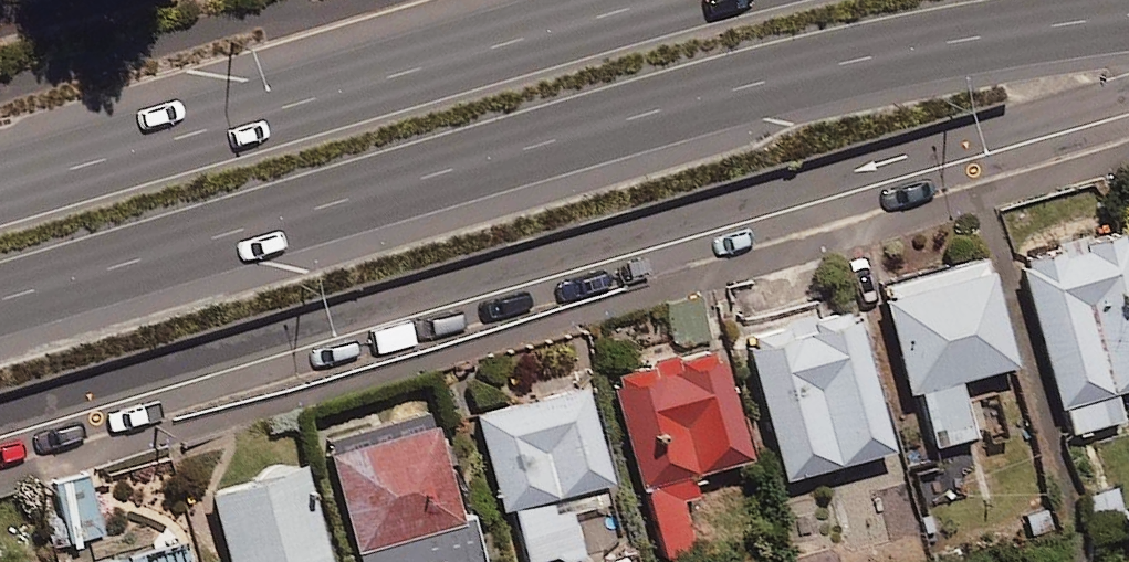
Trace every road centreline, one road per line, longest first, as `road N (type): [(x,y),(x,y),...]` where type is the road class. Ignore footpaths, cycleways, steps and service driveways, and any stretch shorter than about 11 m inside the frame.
road 1 (trunk): [(1128,12),(831,64),(0,299)]
road 2 (residential): [(1079,119),(0,434)]
road 3 (trunk): [(0,191),(671,0)]

